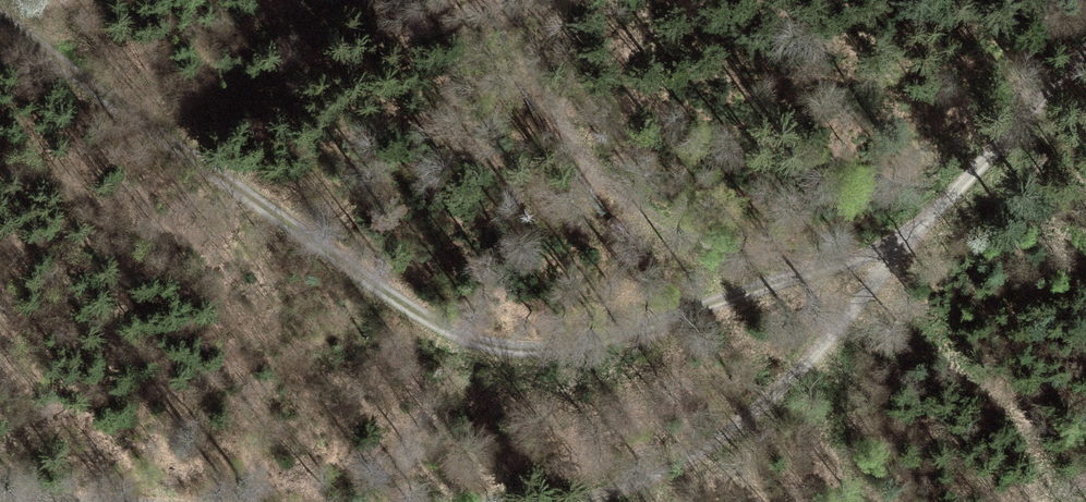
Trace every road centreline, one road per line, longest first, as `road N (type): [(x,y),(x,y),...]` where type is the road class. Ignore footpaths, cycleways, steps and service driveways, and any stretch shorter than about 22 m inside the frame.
road 1 (track): [(1085,53),(877,274),(784,282),(568,361),(512,362),(465,348),(202,166),(0,9)]
road 2 (track): [(784,282),(685,234),(575,140),(508,50),(495,0)]
road 3 (track): [(877,274),(862,316),(770,418),(705,465),(620,501)]

